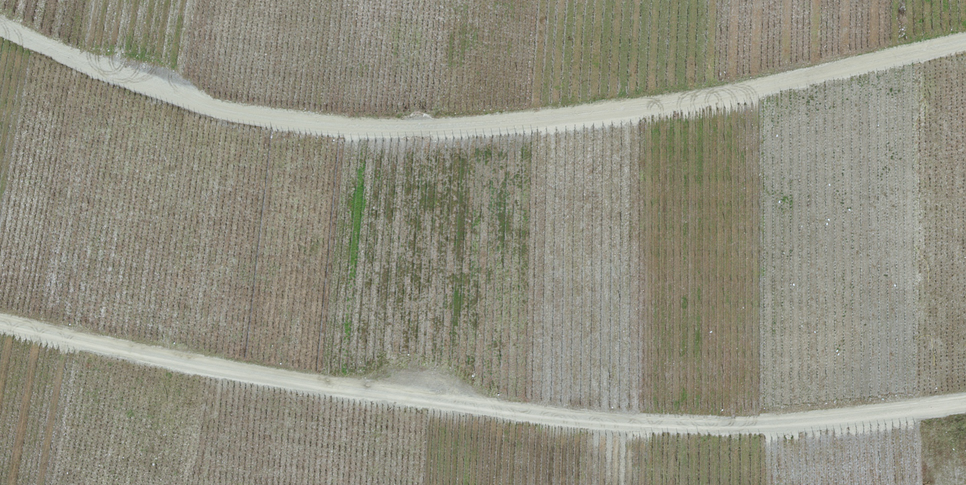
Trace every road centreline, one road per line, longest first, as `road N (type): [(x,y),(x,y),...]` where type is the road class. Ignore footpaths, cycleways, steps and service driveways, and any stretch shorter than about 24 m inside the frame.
road 1 (track): [(965,47),(694,106),(530,127),(355,133),(216,121),(0,29)]
road 2 (track): [(0,323),(360,395),(593,426),(812,428),(965,405)]

